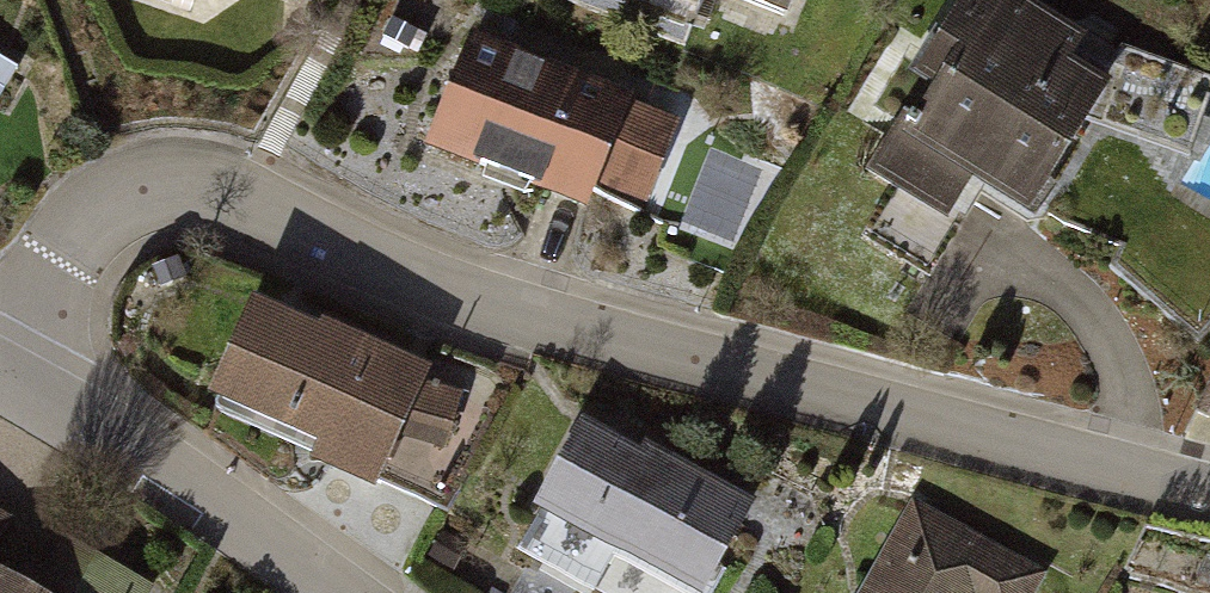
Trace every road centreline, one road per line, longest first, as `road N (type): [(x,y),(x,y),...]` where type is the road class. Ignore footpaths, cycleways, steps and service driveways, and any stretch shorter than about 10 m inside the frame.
road 1 (residential): [(1209,491),(544,322),(432,285),(242,195),(182,182),(134,190),(90,217),(60,251),(0,365)]
road 2 (residential): [(0,369),(197,491),(338,592)]

